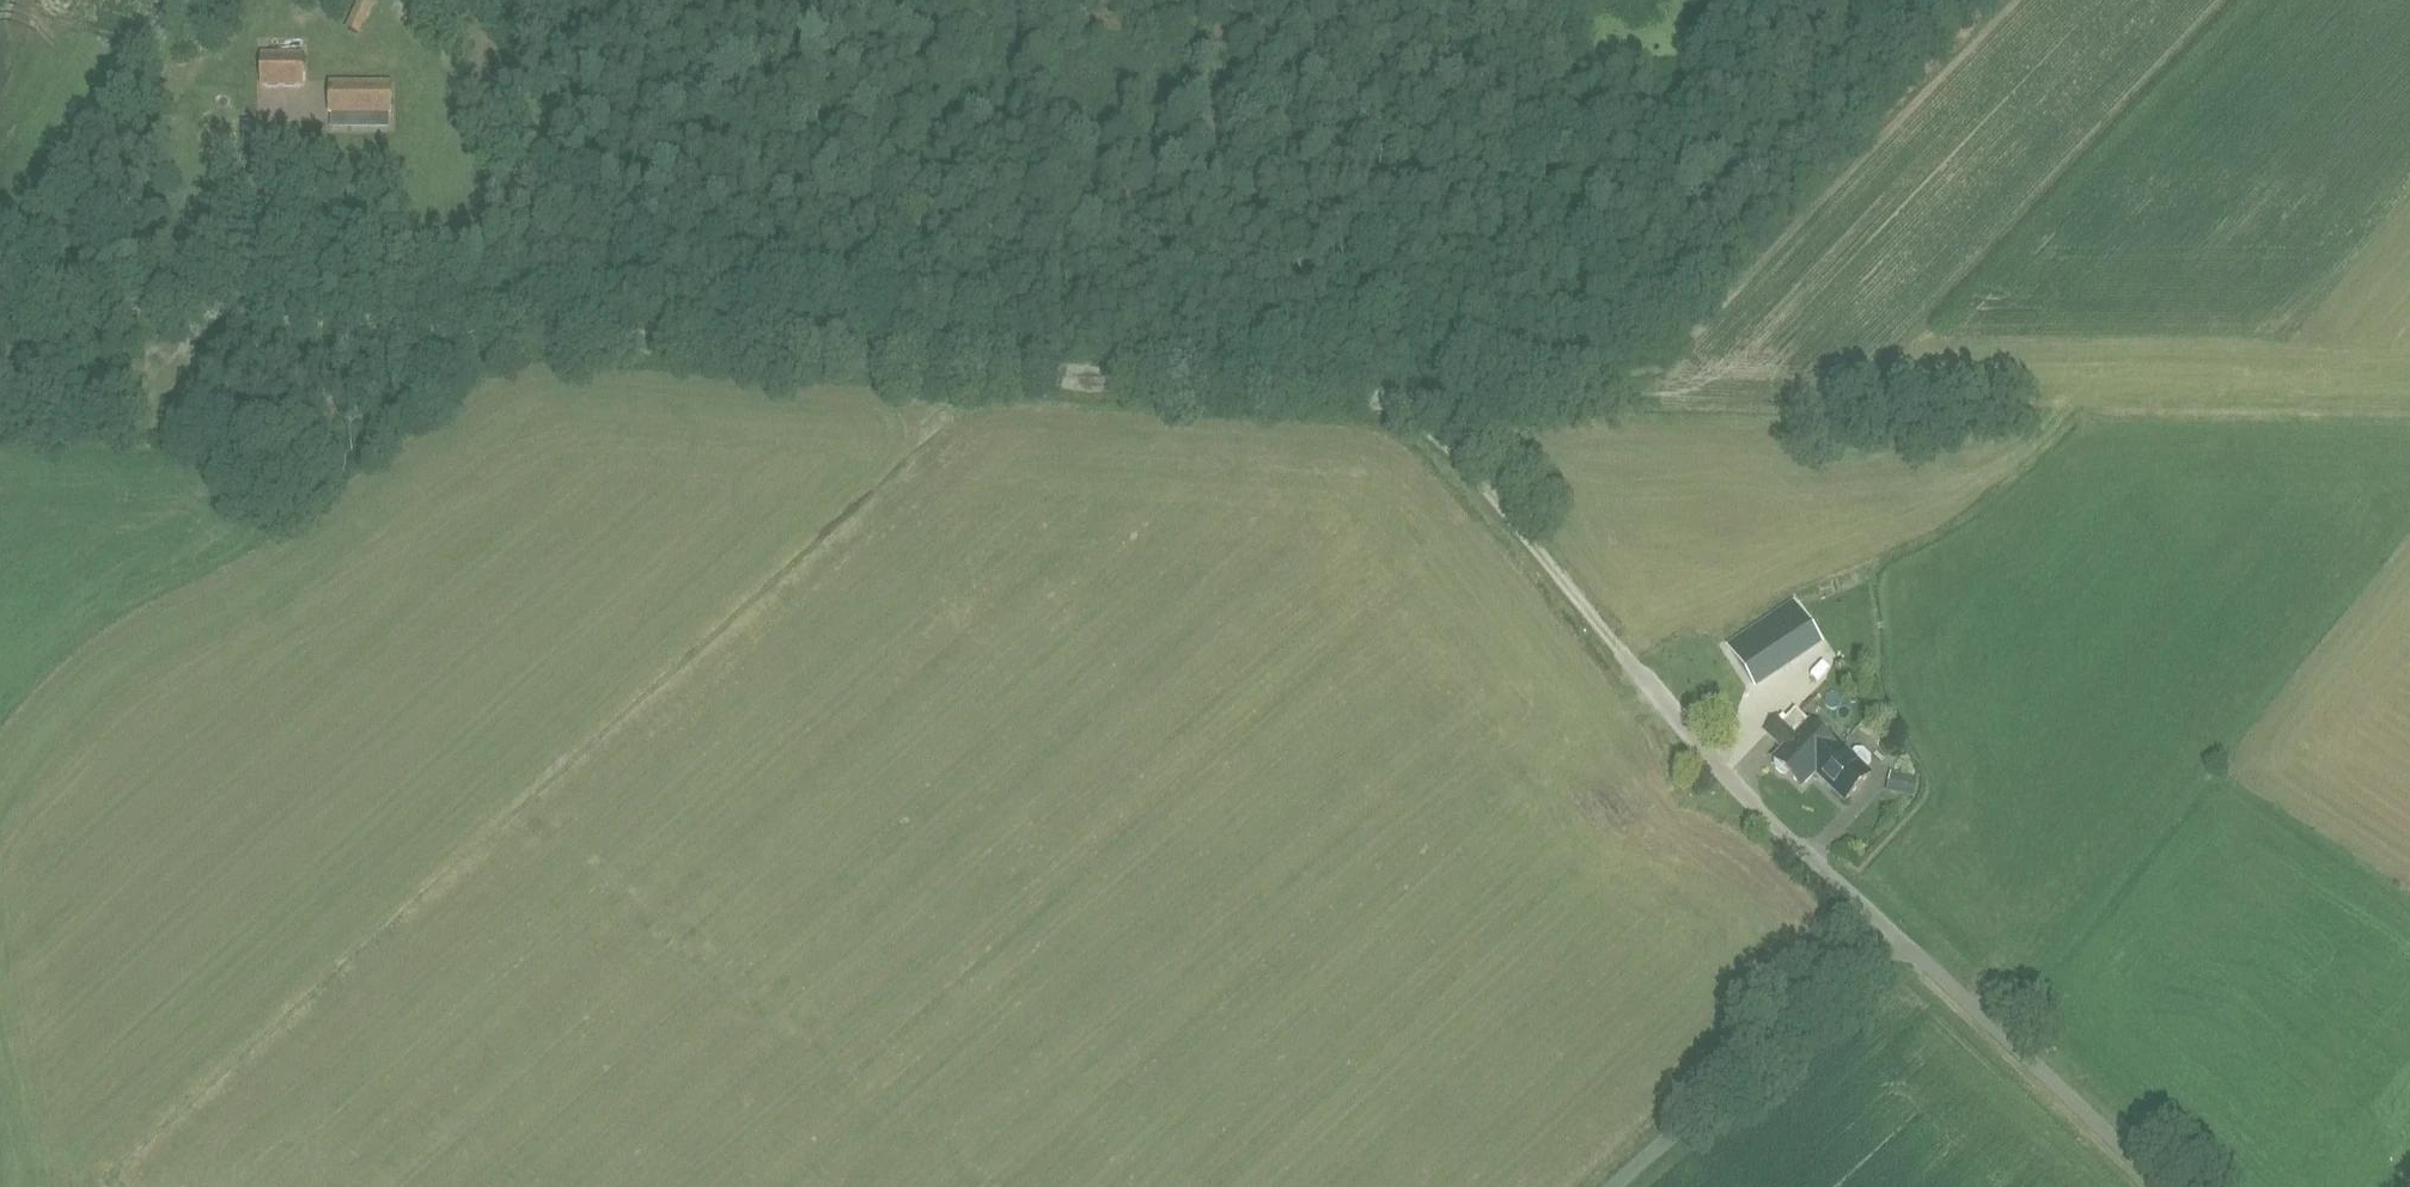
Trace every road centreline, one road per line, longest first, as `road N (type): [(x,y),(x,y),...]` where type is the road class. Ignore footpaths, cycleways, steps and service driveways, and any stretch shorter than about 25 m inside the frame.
road 1 (track): [(1612,641),(1475,473),(1387,402),(0,294)]
road 2 (unclassified): [(1898,936),(1766,819),(1612,641)]
road 3 (unclassified): [(1620,1186),(1898,936)]
road 4 (unclassified): [(2164,1186),(1898,936)]

